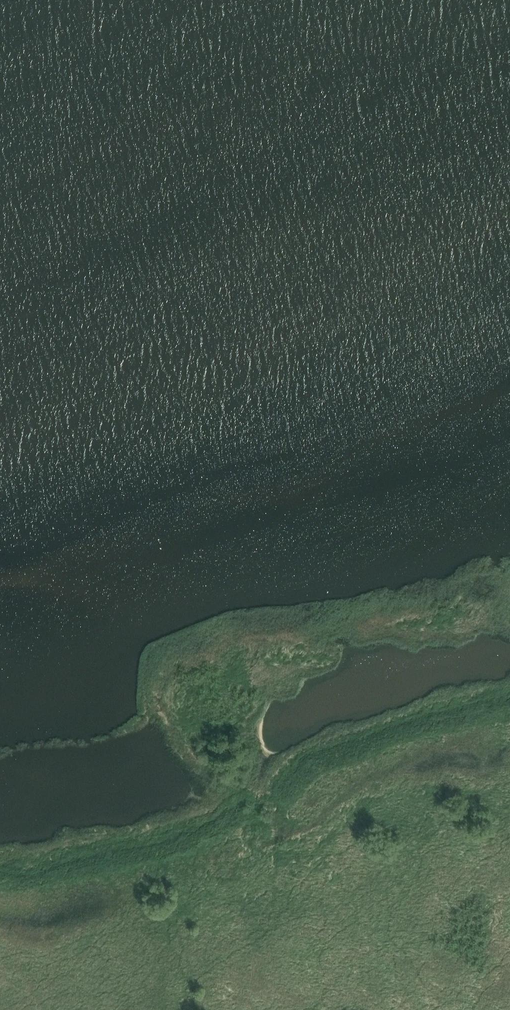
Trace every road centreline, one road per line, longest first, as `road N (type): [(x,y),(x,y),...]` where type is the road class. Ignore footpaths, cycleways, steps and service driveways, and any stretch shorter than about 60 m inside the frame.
road 1 (track): [(0,881),(140,857),(204,836),(281,798),(318,763),(427,724),(509,708)]

